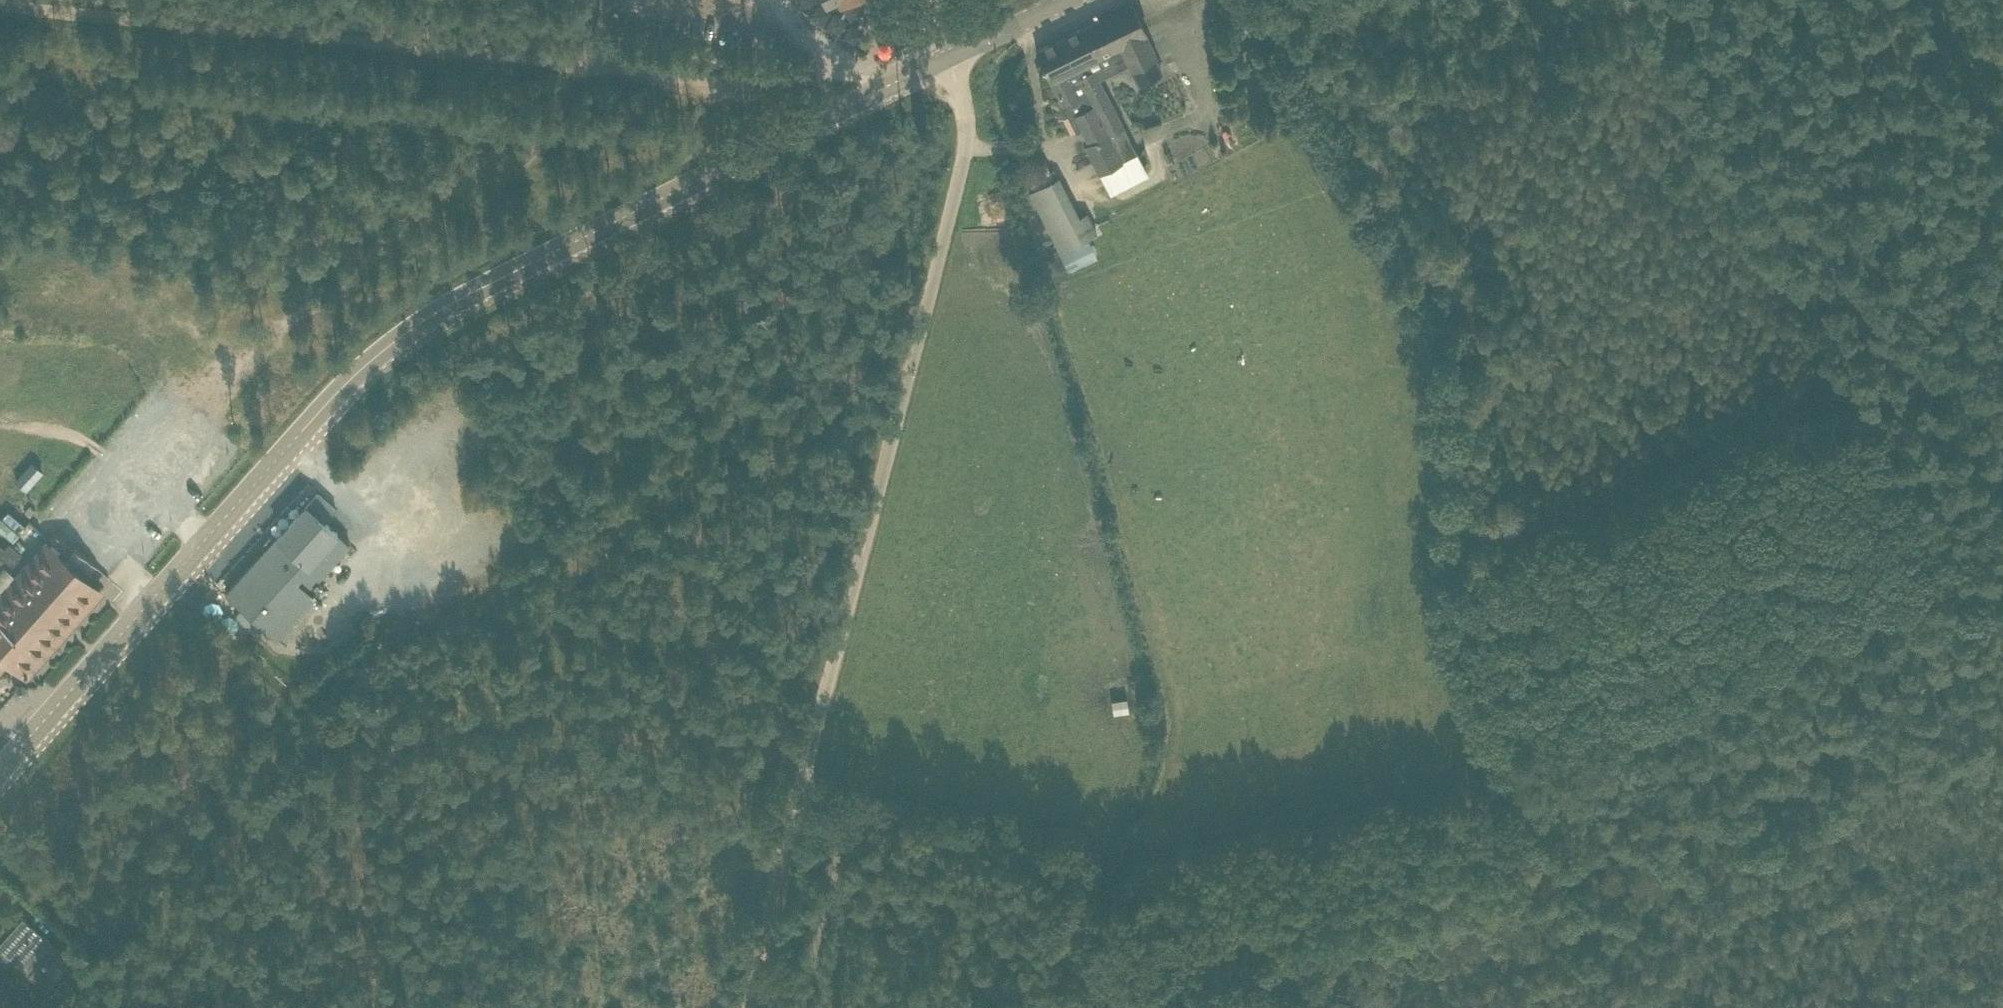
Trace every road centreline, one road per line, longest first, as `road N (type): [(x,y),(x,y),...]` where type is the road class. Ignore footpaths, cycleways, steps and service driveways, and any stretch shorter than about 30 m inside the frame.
road 1 (secondary): [(0,767),(331,397),(401,334),(493,280),(953,53)]
road 2 (track): [(0,6),(673,78),(876,90)]
road 3 (unclassified): [(802,774),(961,161),(965,114),(953,53)]
road 4 (track): [(568,66),(554,114),(514,171),(420,214),(338,296),(297,313),(208,423)]
road 5 (track): [(802,774),(1072,823),(1094,836),(1099,894)]
road 6 (track): [(743,1007),(802,774)]
road 7 (track): [(1922,0),(2002,164)]
road 8 (secondary): [(953,53),(1066,0)]

